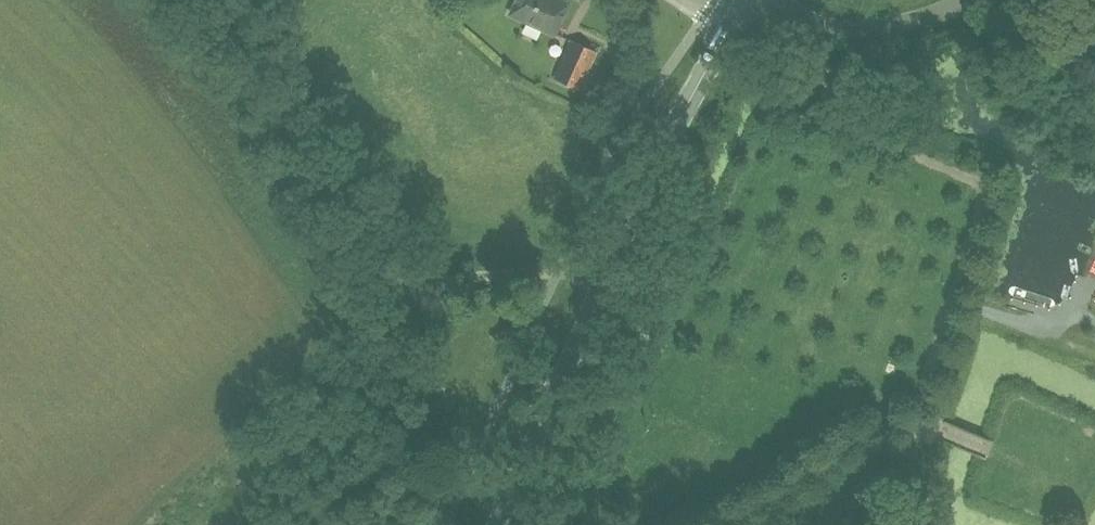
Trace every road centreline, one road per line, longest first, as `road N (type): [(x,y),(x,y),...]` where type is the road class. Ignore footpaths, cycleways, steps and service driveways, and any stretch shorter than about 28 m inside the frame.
road 1 (tertiary): [(497,524),(664,151),(747,0)]
road 2 (track): [(949,8),(1002,97),(1094,172)]
road 3 (track): [(951,300),(1052,321),(1094,286)]

